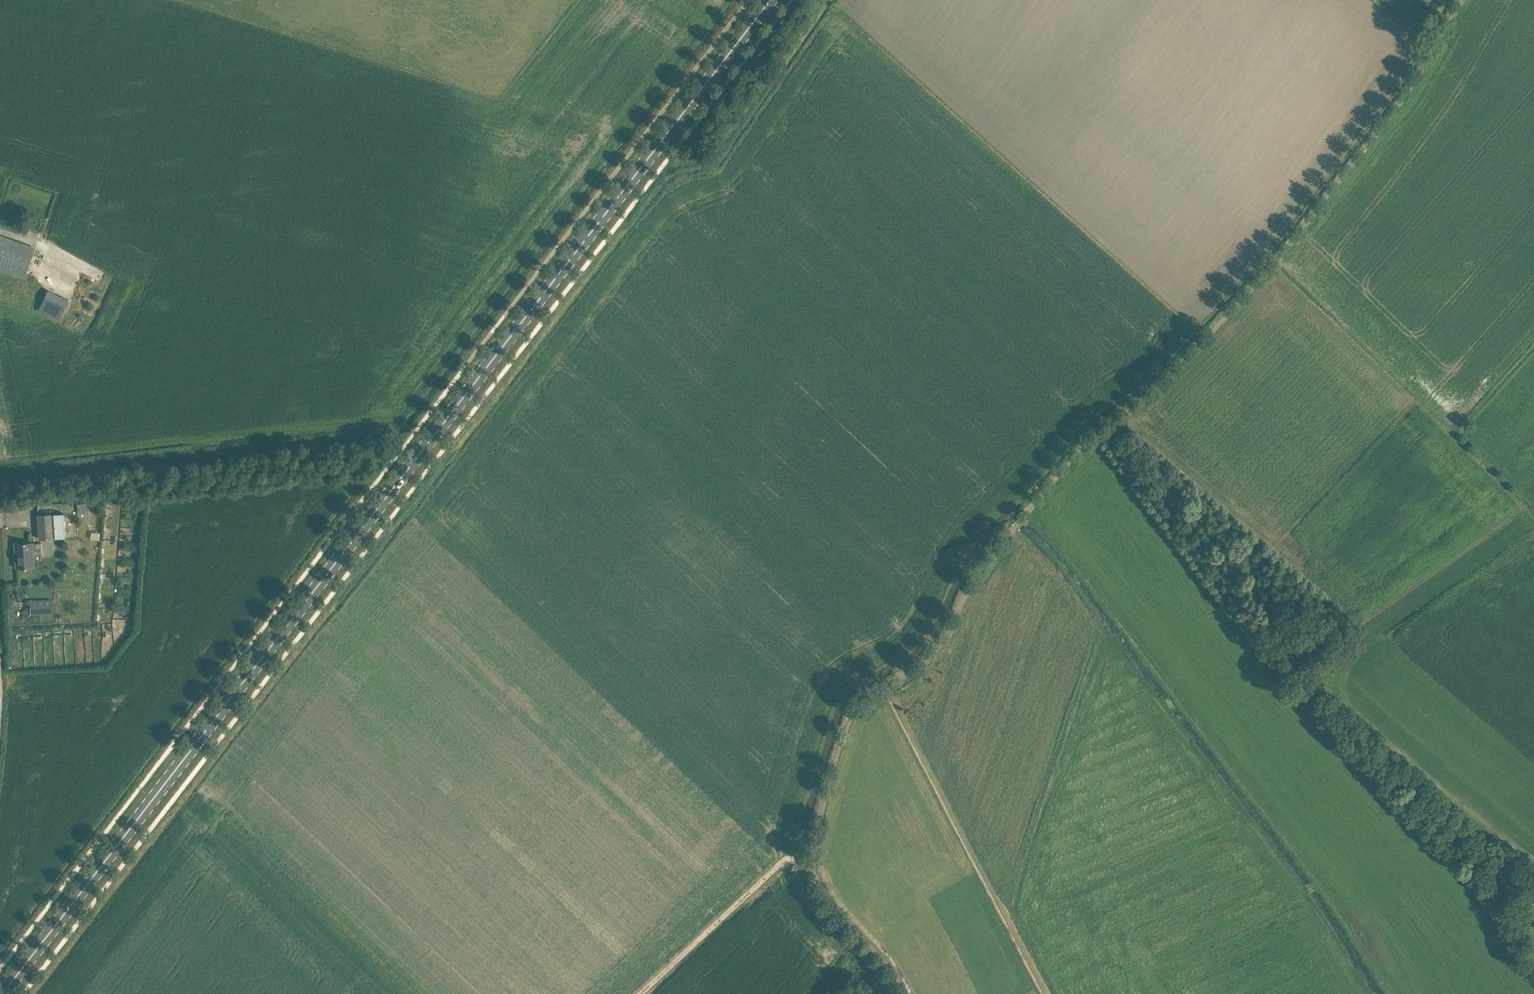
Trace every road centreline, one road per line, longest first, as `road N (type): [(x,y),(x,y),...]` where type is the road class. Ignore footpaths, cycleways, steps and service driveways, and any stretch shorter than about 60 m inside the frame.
road 1 (primary): [(0,992),(773,0)]
road 2 (track): [(891,682),(896,710),(1045,993)]
road 3 (track): [(642,993),(771,875),(790,861),(813,861)]

